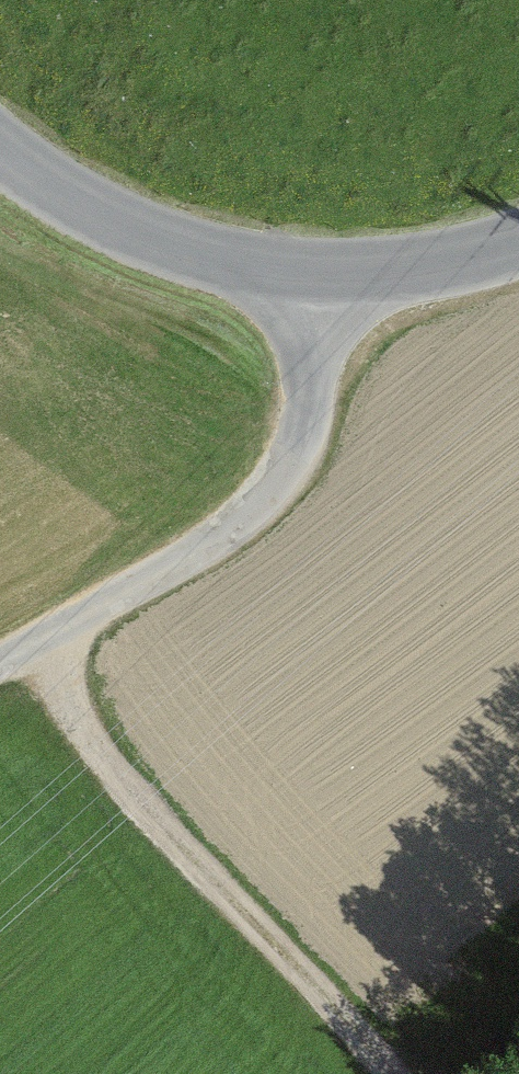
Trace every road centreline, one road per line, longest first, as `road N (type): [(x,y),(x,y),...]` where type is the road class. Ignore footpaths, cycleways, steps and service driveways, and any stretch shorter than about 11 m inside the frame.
road 1 (track): [(61,626),(65,680),(97,748),(390,1073)]
road 2 (unclassified): [(322,270),(309,415),(284,476),(233,528),(180,563),(0,662)]
road 3 (unclassified): [(322,270),(156,238),(86,209),(0,150)]
road 4 (unclassified): [(518,241),(442,264),(322,270)]

